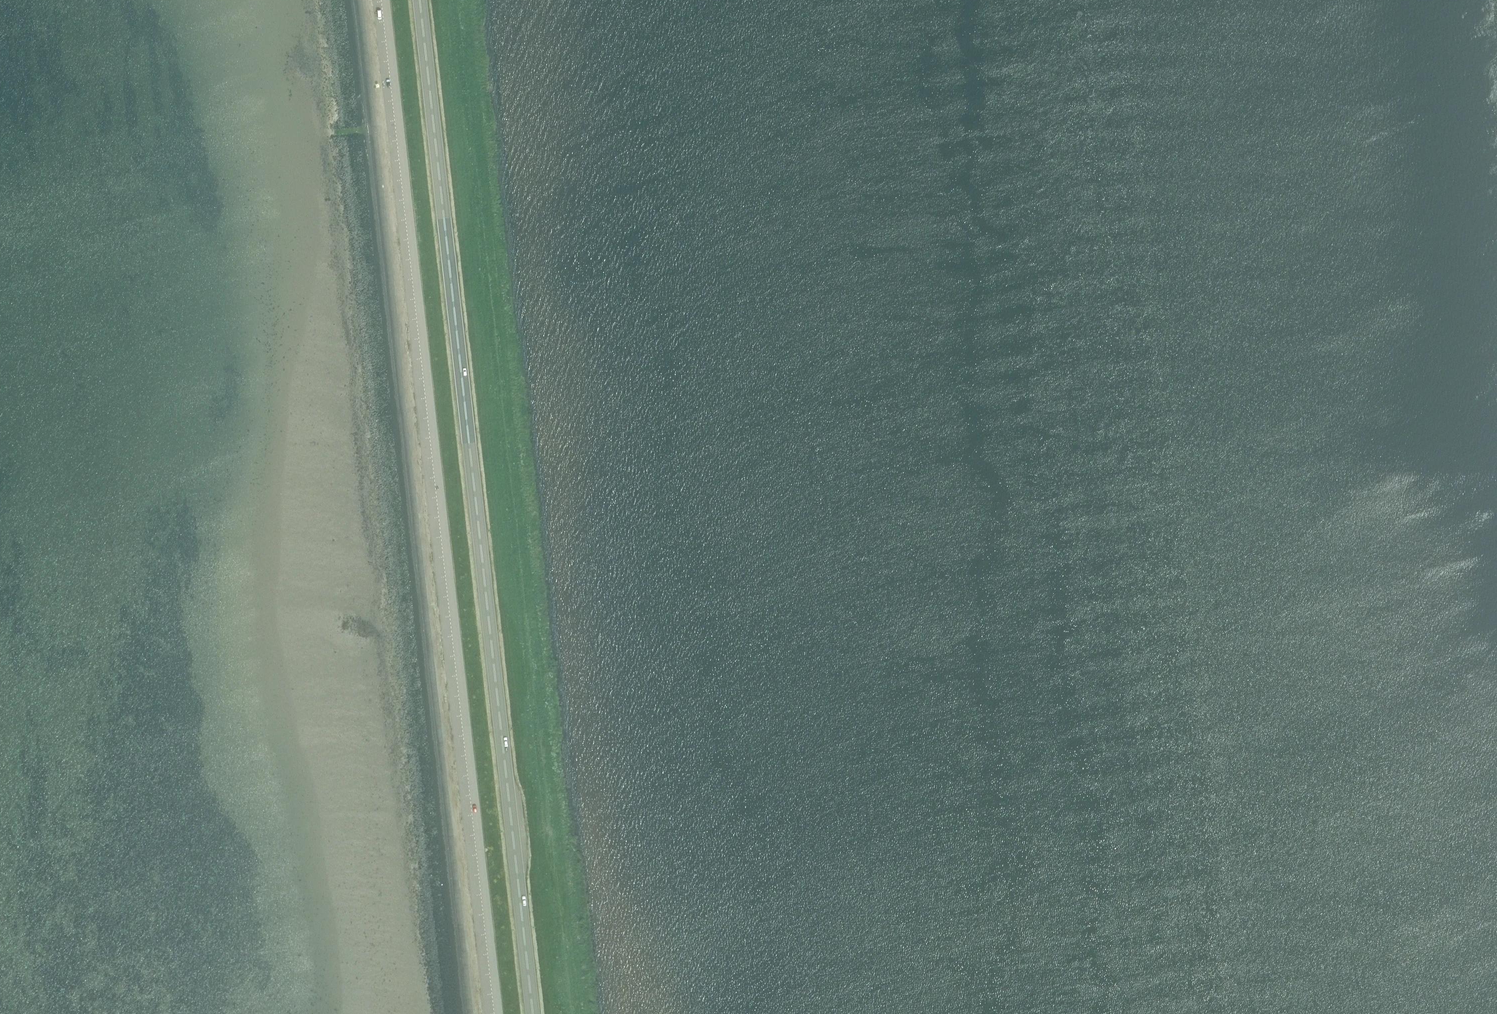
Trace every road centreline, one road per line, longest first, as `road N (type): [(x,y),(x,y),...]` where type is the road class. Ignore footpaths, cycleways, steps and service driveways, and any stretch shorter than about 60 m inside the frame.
road 1 (unclassified): [(499,1013),(381,0)]
road 2 (trunk): [(526,1013),(416,0)]

